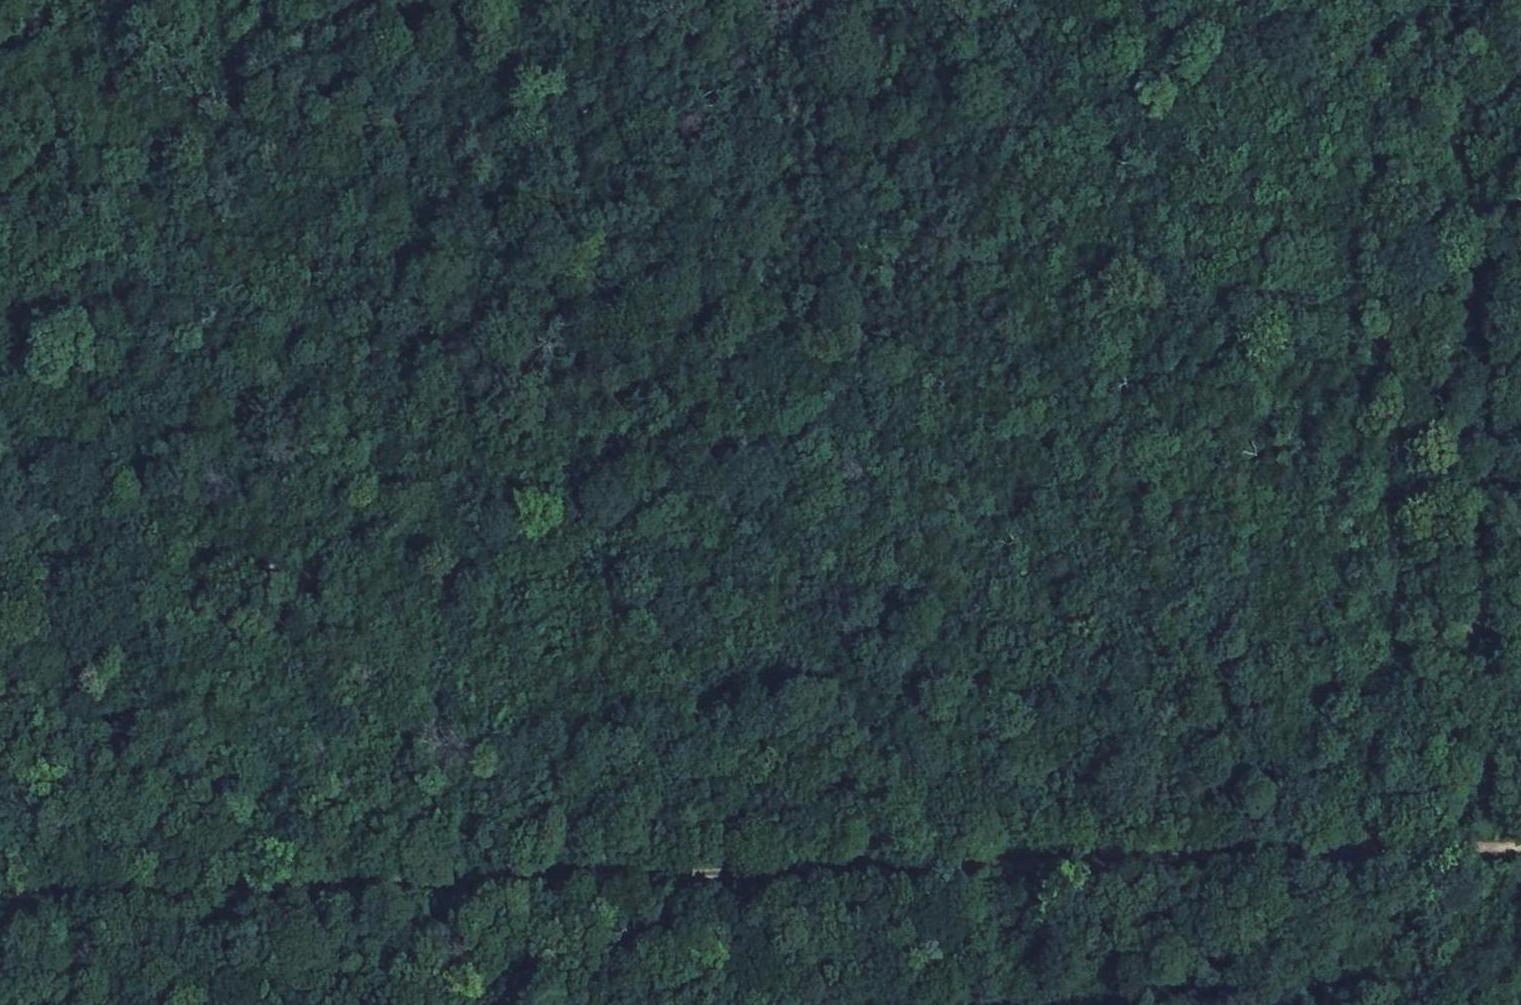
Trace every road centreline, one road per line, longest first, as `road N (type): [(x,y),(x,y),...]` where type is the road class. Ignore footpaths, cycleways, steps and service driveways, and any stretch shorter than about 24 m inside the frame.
road 1 (track): [(1416,828),(455,884)]
road 2 (track): [(455,884),(0,895)]

